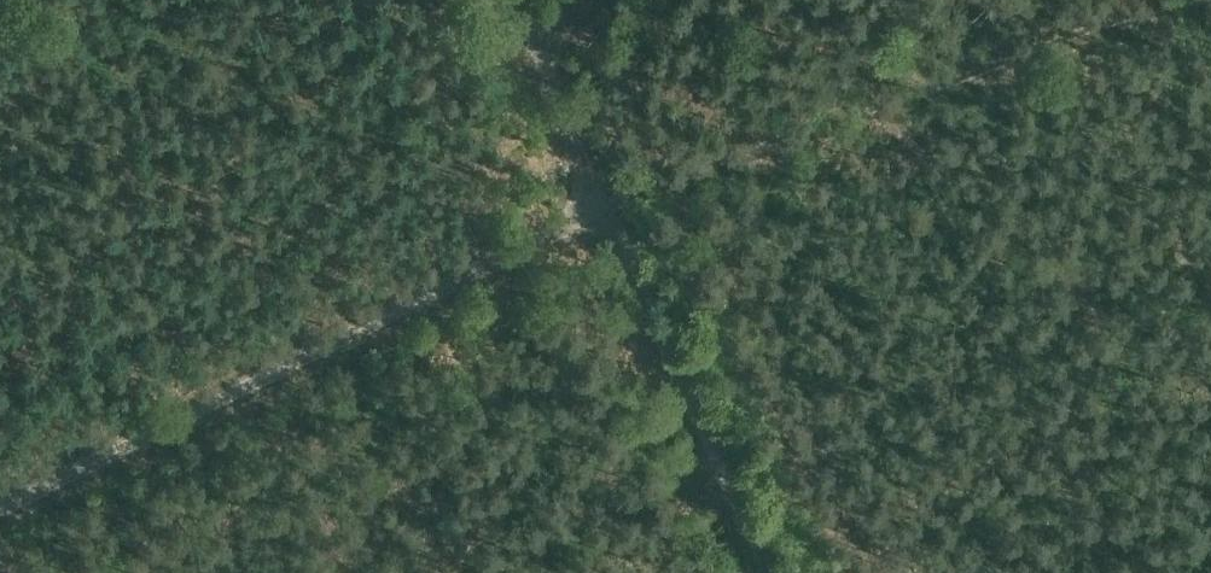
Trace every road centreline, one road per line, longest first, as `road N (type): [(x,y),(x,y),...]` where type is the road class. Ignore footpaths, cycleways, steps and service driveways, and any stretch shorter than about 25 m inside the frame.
road 1 (track): [(599,200),(0,508)]
road 2 (track): [(1174,0),(599,200)]
road 3 (track): [(599,200),(771,572)]
road 4 (track): [(599,200),(532,57)]

